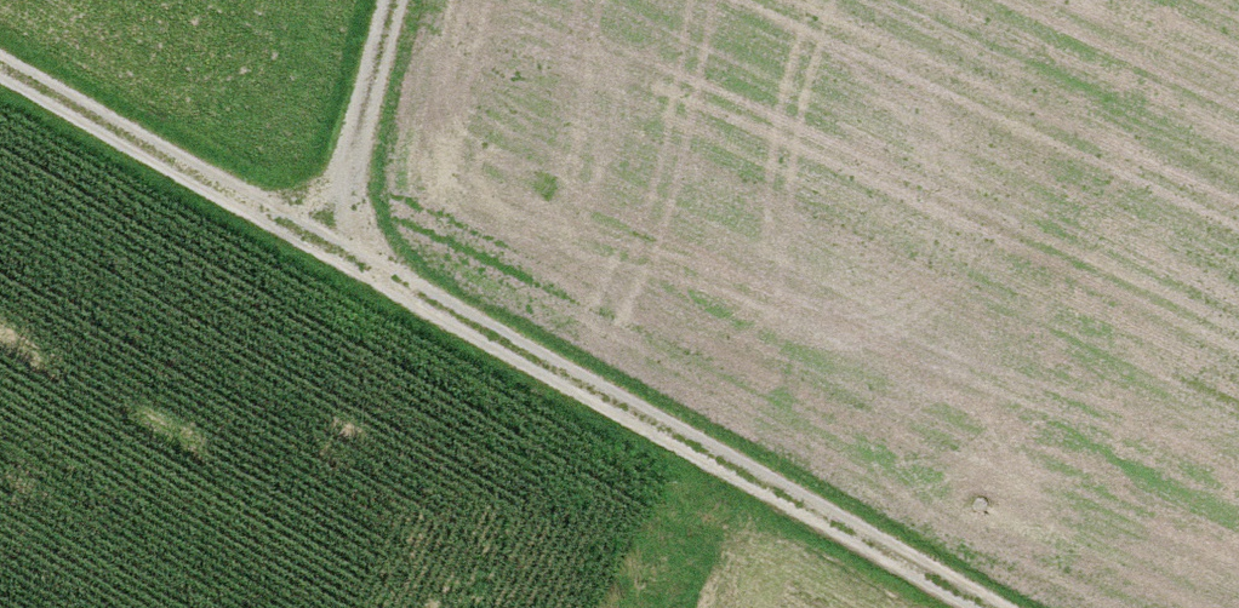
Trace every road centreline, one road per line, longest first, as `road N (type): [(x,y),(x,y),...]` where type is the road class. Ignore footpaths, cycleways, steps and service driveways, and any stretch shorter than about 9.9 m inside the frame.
road 1 (track): [(988,607),(0,65)]
road 2 (track): [(320,241),(335,211),(390,0)]
road 3 (track): [(707,454),(633,607)]

